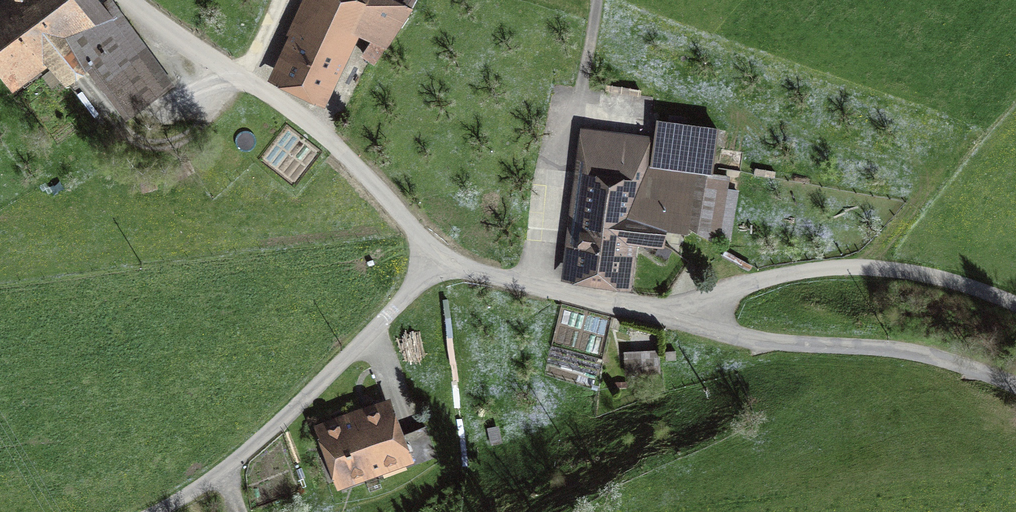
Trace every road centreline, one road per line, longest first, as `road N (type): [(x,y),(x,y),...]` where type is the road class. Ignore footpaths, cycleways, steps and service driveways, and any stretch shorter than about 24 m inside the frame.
road 1 (unclassified): [(131,0),(328,139),(437,265)]
road 2 (unclassified): [(437,265),(263,437),(159,511)]
road 3 (unclassified): [(664,315),(749,284),(855,267),(927,275),(1015,304)]
road 4 (unclassified): [(664,315),(764,341),(944,359),(1015,386)]
road 5 (unclassified): [(437,265),(664,315)]

